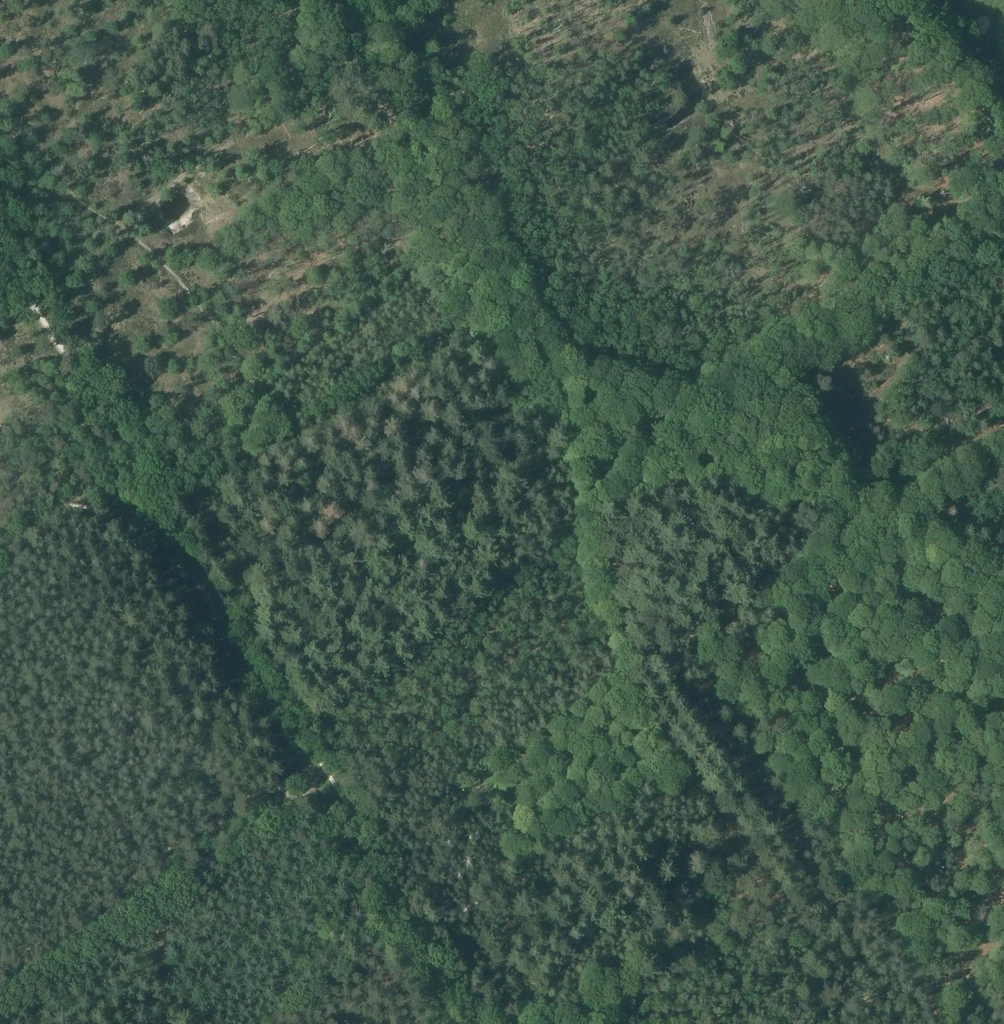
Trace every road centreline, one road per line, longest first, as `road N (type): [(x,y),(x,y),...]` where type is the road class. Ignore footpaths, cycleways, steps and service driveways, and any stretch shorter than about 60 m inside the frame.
road 1 (track): [(885,1023),(830,925),(645,668),(1003,431)]
road 2 (track): [(1003,596),(974,568),(872,513),(838,512),(715,471),(624,480),(590,460)]
road 3 (track): [(563,423),(504,328),(433,261),(416,195),(409,71),(387,40)]
road 4 (track): [(0,989),(321,788)]
road 5 (track): [(590,460),(606,594),(645,668)]
road 6 (track): [(252,1023),(404,922)]

